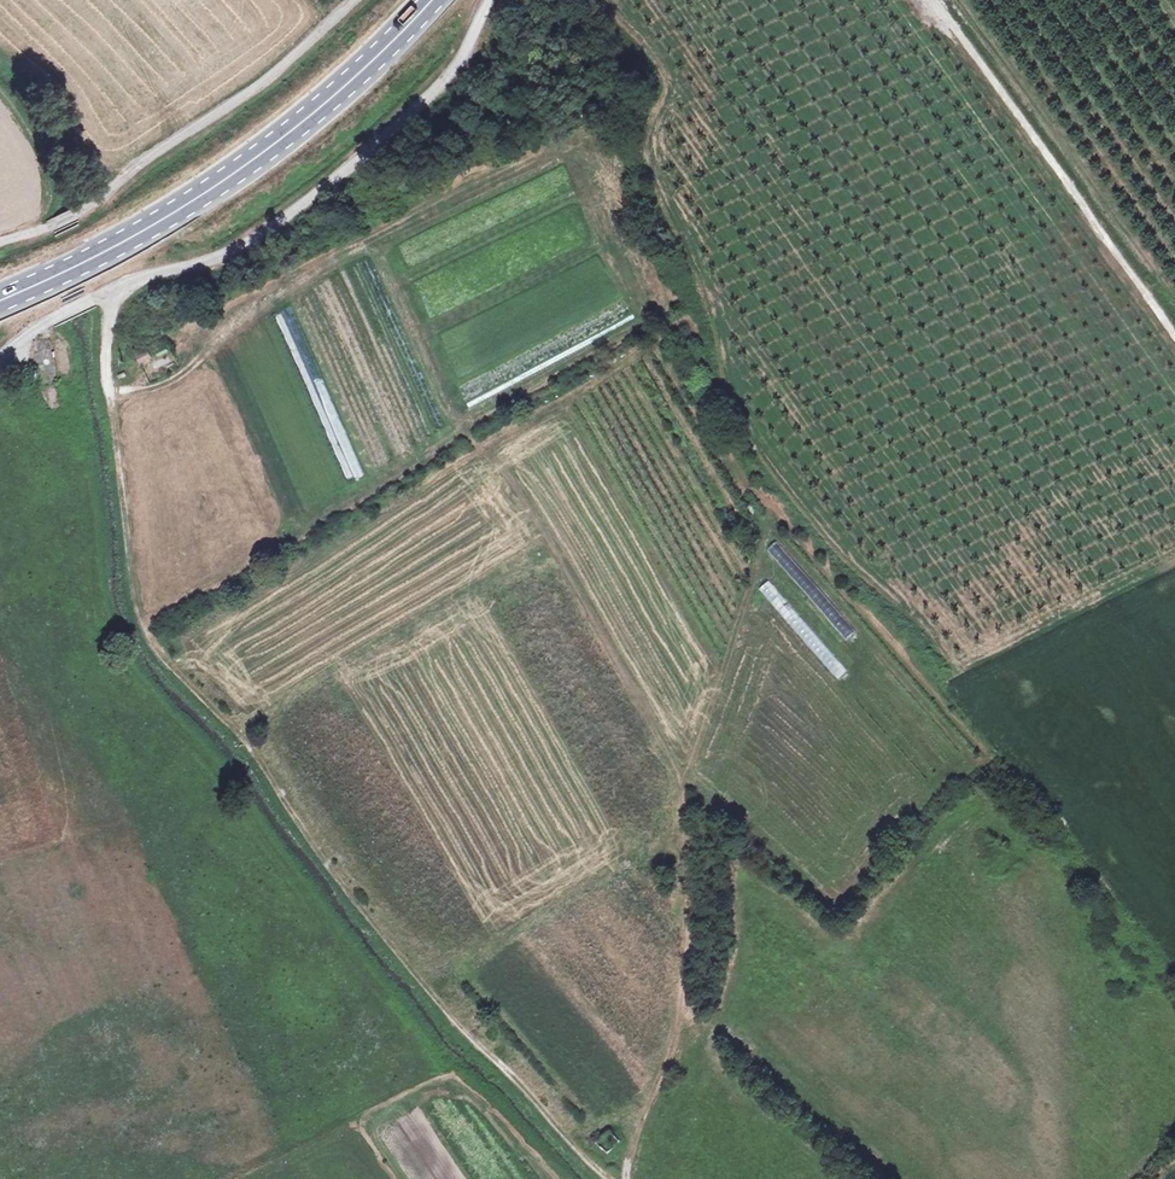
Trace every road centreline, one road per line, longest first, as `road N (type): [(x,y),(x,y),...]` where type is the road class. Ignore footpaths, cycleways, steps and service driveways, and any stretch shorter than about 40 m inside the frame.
road 1 (track): [(617,1178),(452,1017),(258,757),(150,634),(110,393),(110,292)]
road 2 (track): [(487,0),(464,61),(435,95),(282,221),(202,264),(168,263),(53,317),(0,357)]
road 3 (secondary): [(432,0),(341,90),(217,187),(0,300)]
road 4 (track): [(0,257),(99,215),(278,83),(373,0)]
road 5 (track): [(934,0),(1174,336)]

